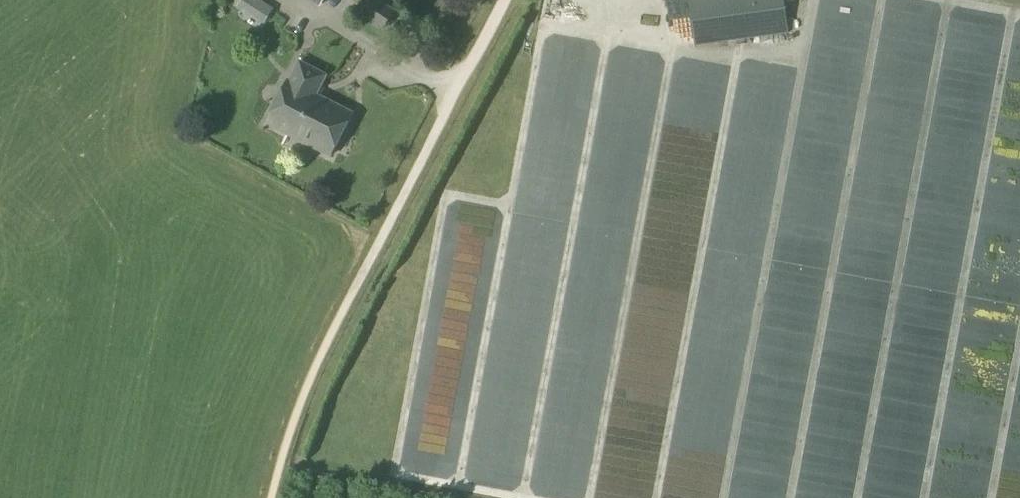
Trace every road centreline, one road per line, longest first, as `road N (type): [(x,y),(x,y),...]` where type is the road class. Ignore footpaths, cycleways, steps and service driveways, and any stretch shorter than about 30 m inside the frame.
road 1 (track): [(272,497),(320,354),(505,0)]

